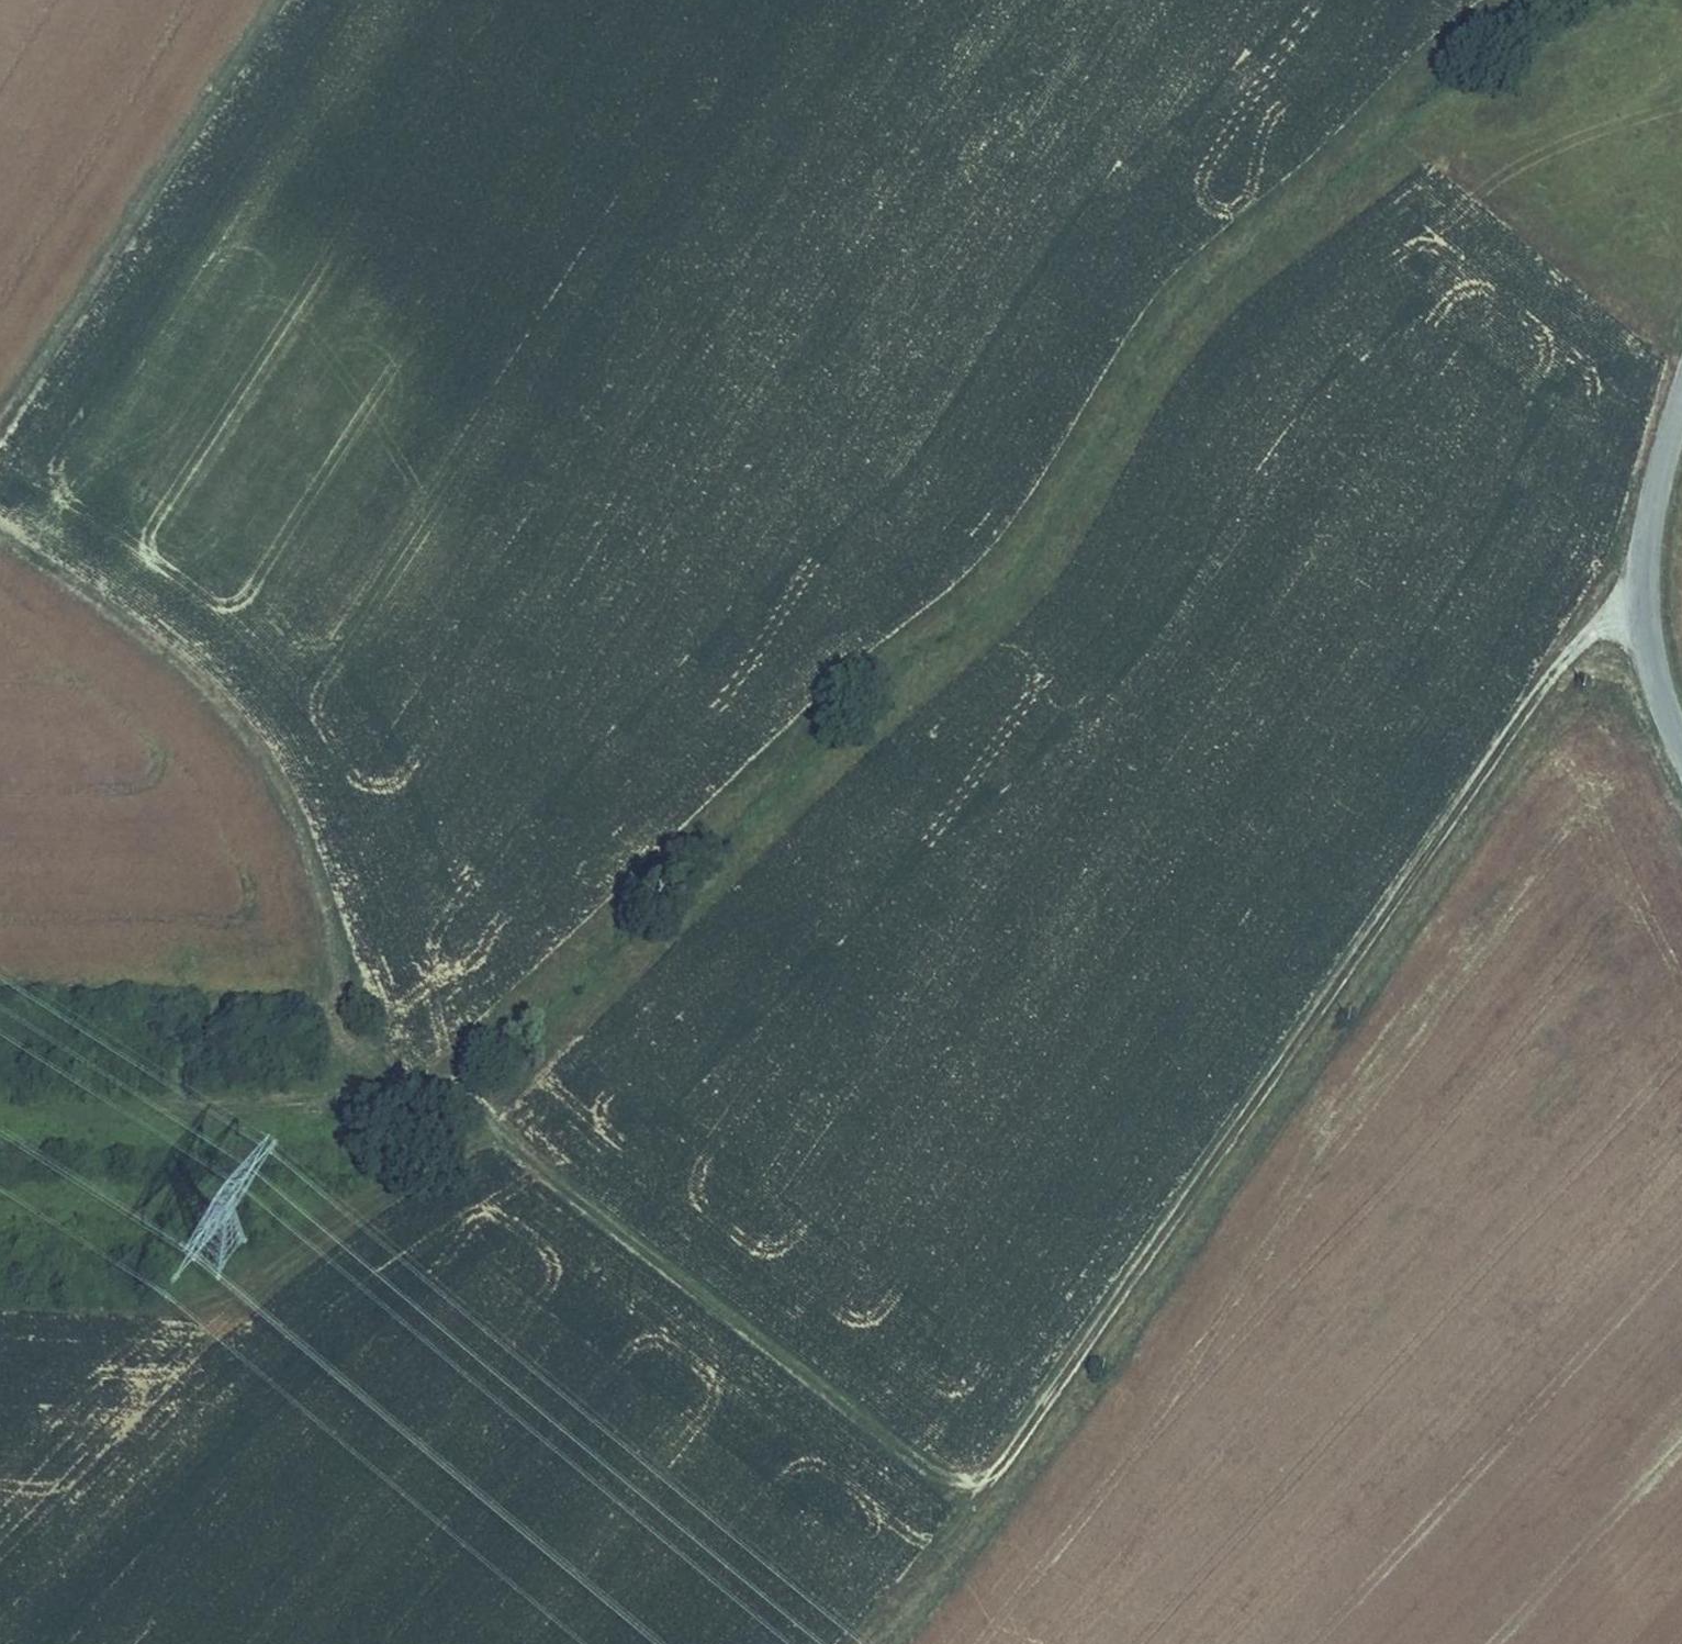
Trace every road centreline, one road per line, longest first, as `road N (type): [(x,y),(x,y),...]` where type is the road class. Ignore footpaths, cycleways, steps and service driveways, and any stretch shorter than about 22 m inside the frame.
road 1 (track): [(851,1643),(1108,1322),(1557,664),(1596,626),(1646,595)]
road 2 (tertiary): [(1681,388),(1645,545),(1651,643),(1681,750)]

